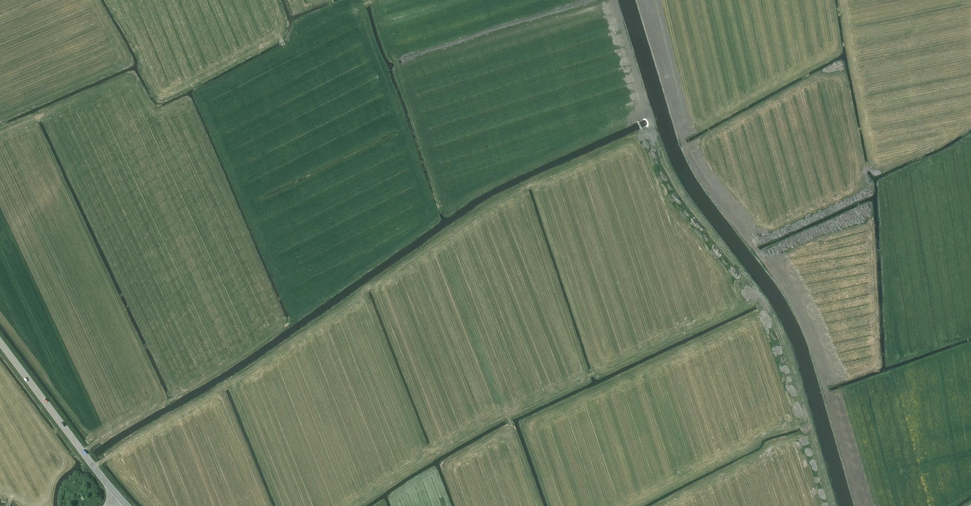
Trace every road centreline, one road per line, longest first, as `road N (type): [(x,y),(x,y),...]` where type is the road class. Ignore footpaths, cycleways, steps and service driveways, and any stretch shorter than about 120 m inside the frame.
road 1 (secondary): [(120,498),(0,342)]

